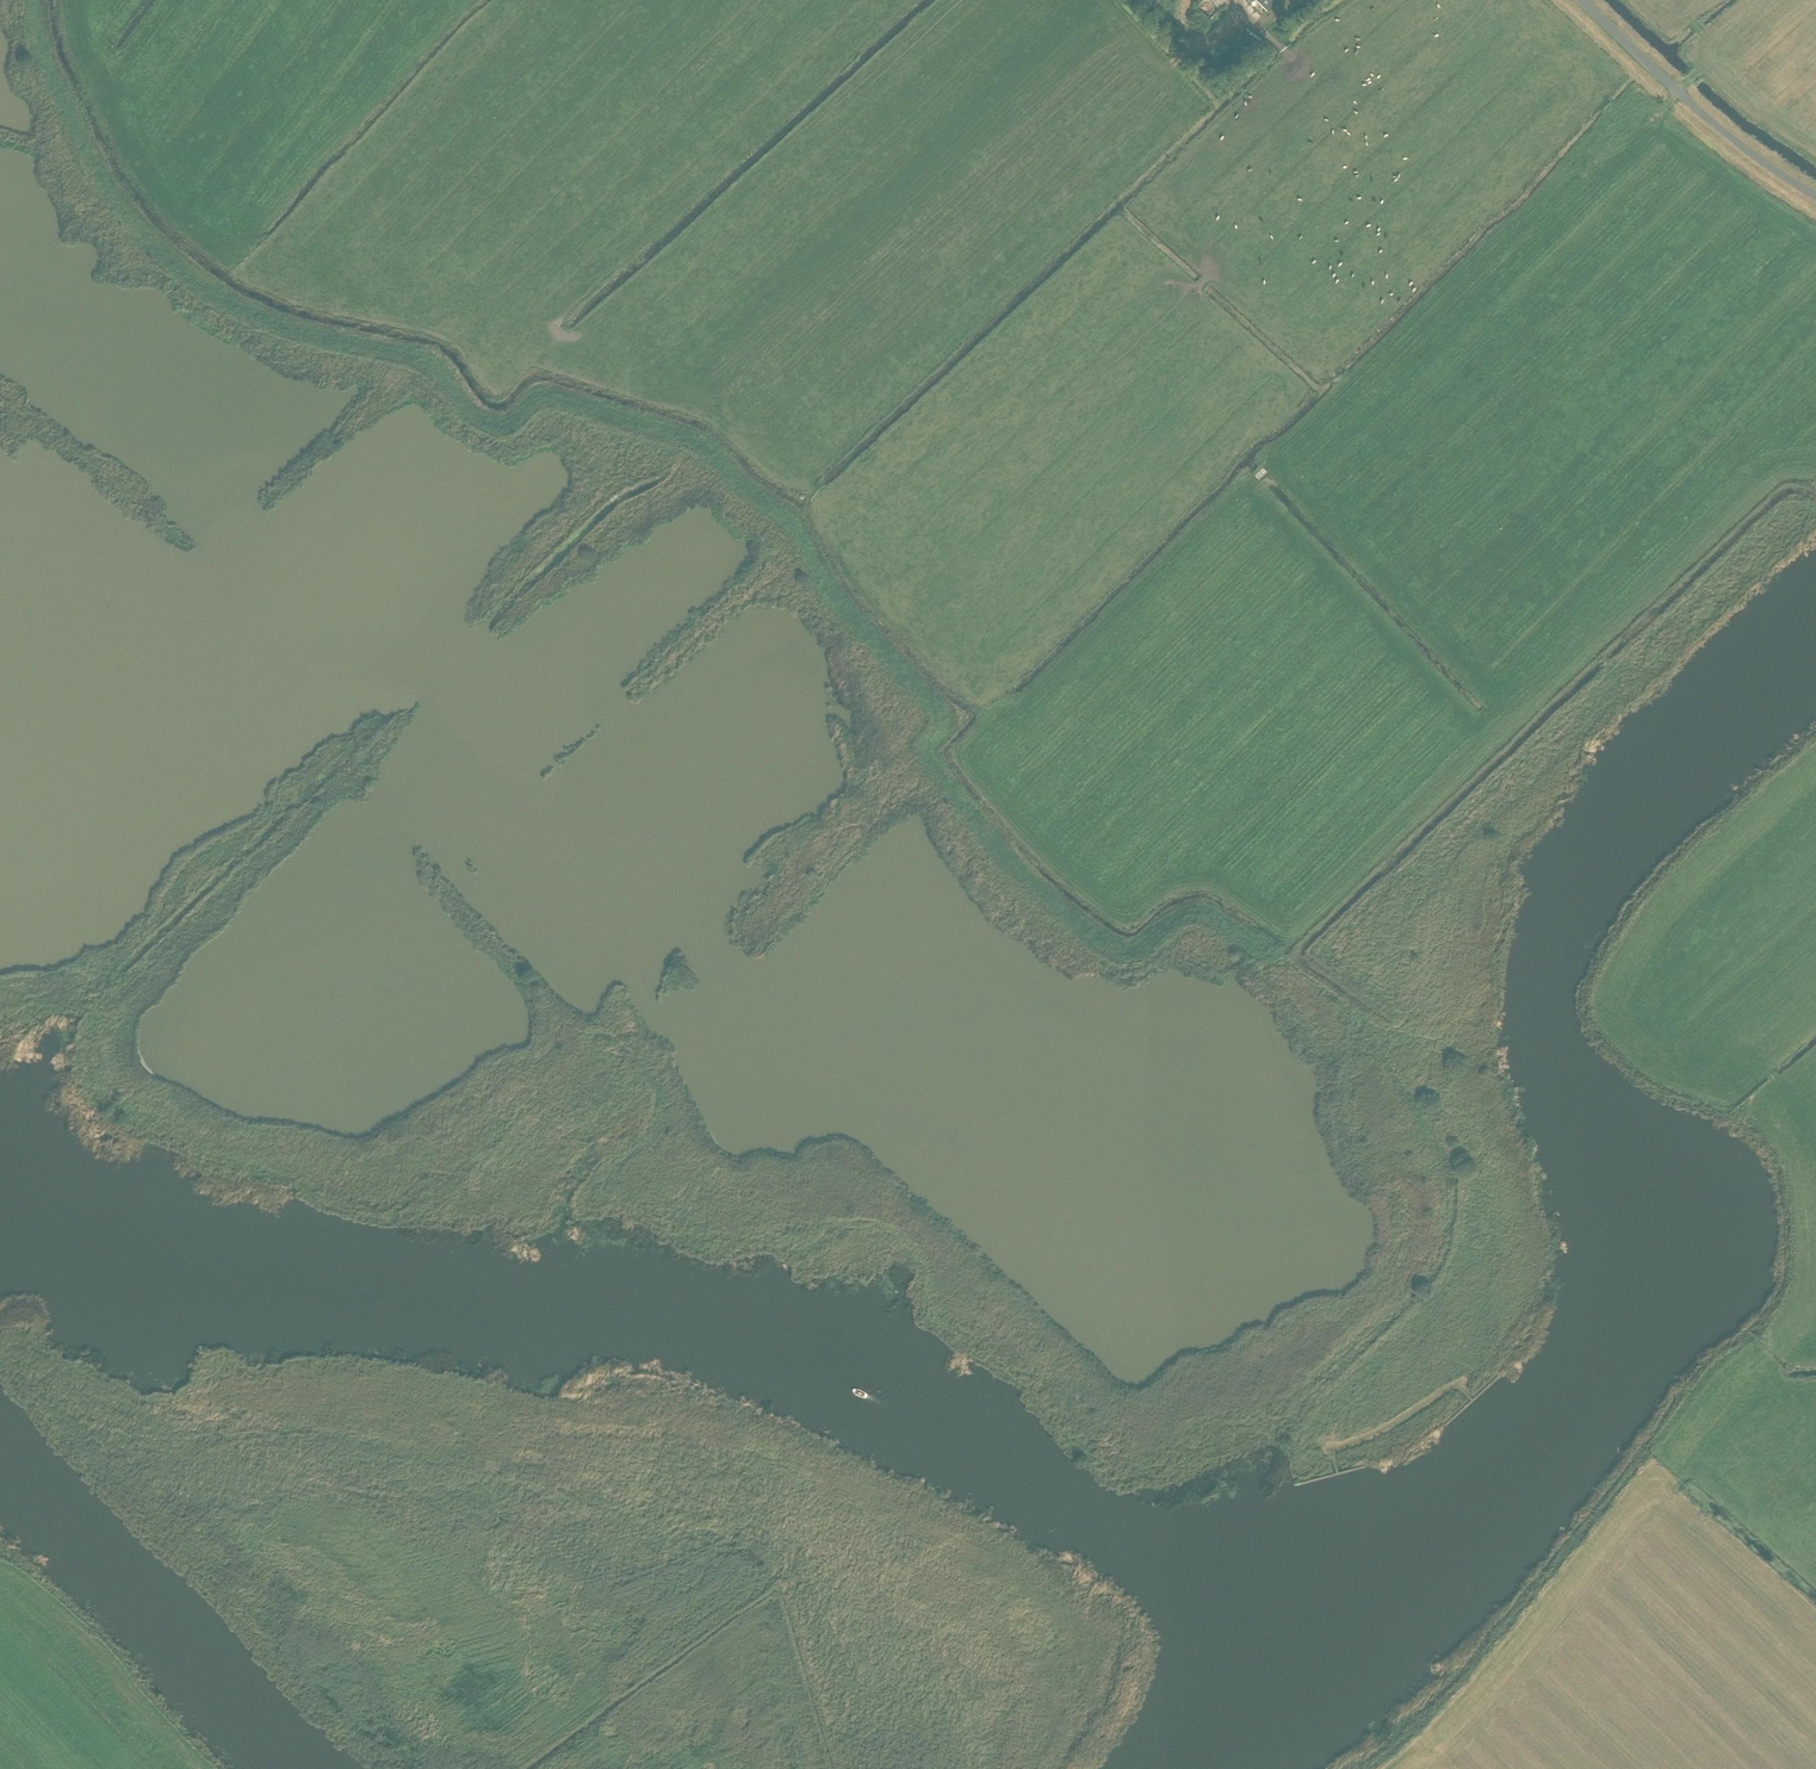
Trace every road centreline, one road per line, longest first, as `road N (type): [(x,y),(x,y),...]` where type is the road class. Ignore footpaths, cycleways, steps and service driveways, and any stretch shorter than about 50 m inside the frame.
road 1 (unclassified): [(1815,197),(1690,103),(1583,0)]

